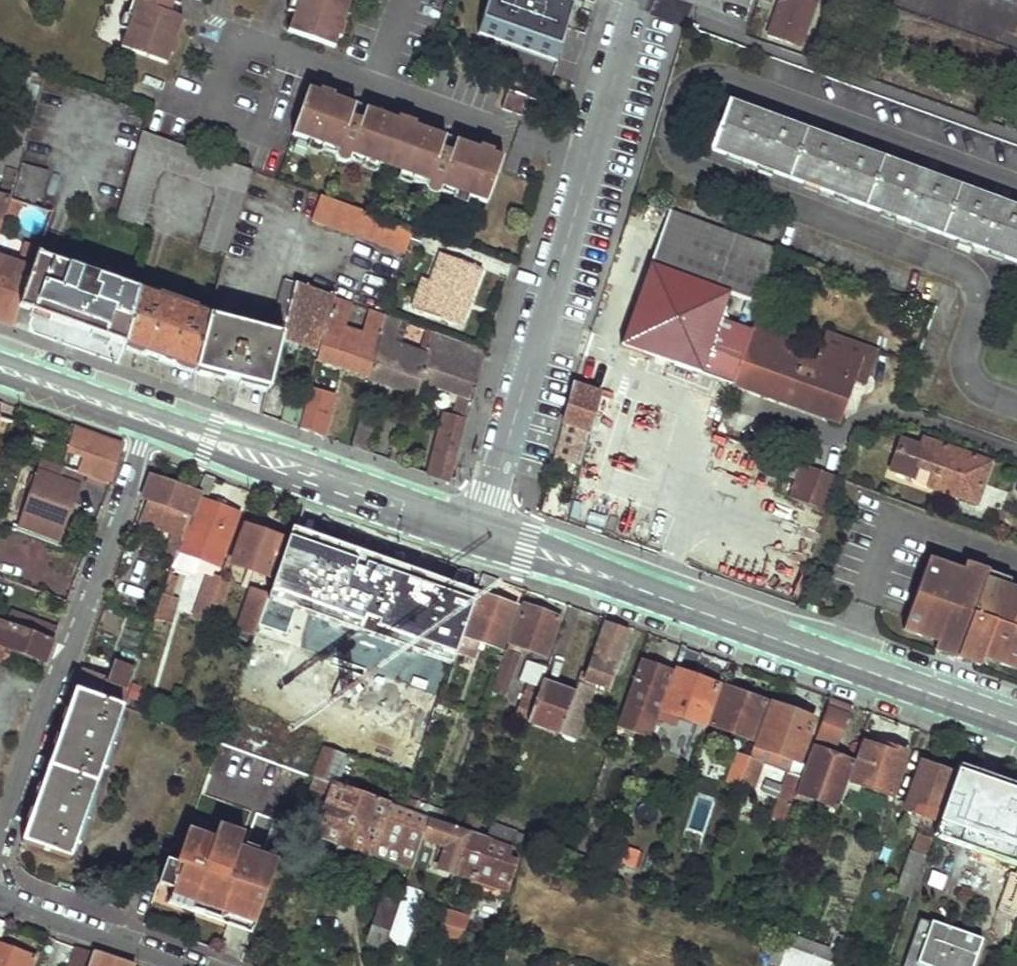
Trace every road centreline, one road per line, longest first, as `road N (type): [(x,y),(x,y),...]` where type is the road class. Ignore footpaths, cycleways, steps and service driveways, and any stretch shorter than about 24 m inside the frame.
road 1 (secondary): [(478,532),(1016,723)]
road 2 (residential): [(154,426),(0,847)]
road 3 (residential): [(593,164),(208,30)]
road 4 (unclassified): [(593,164),(478,532)]
road 5 (secondary): [(154,426),(478,532)]
road 6 (residential): [(0,895),(190,965)]
road 7 (unclassified): [(632,0),(593,164)]
road 8 (secondary): [(0,371),(154,426)]

